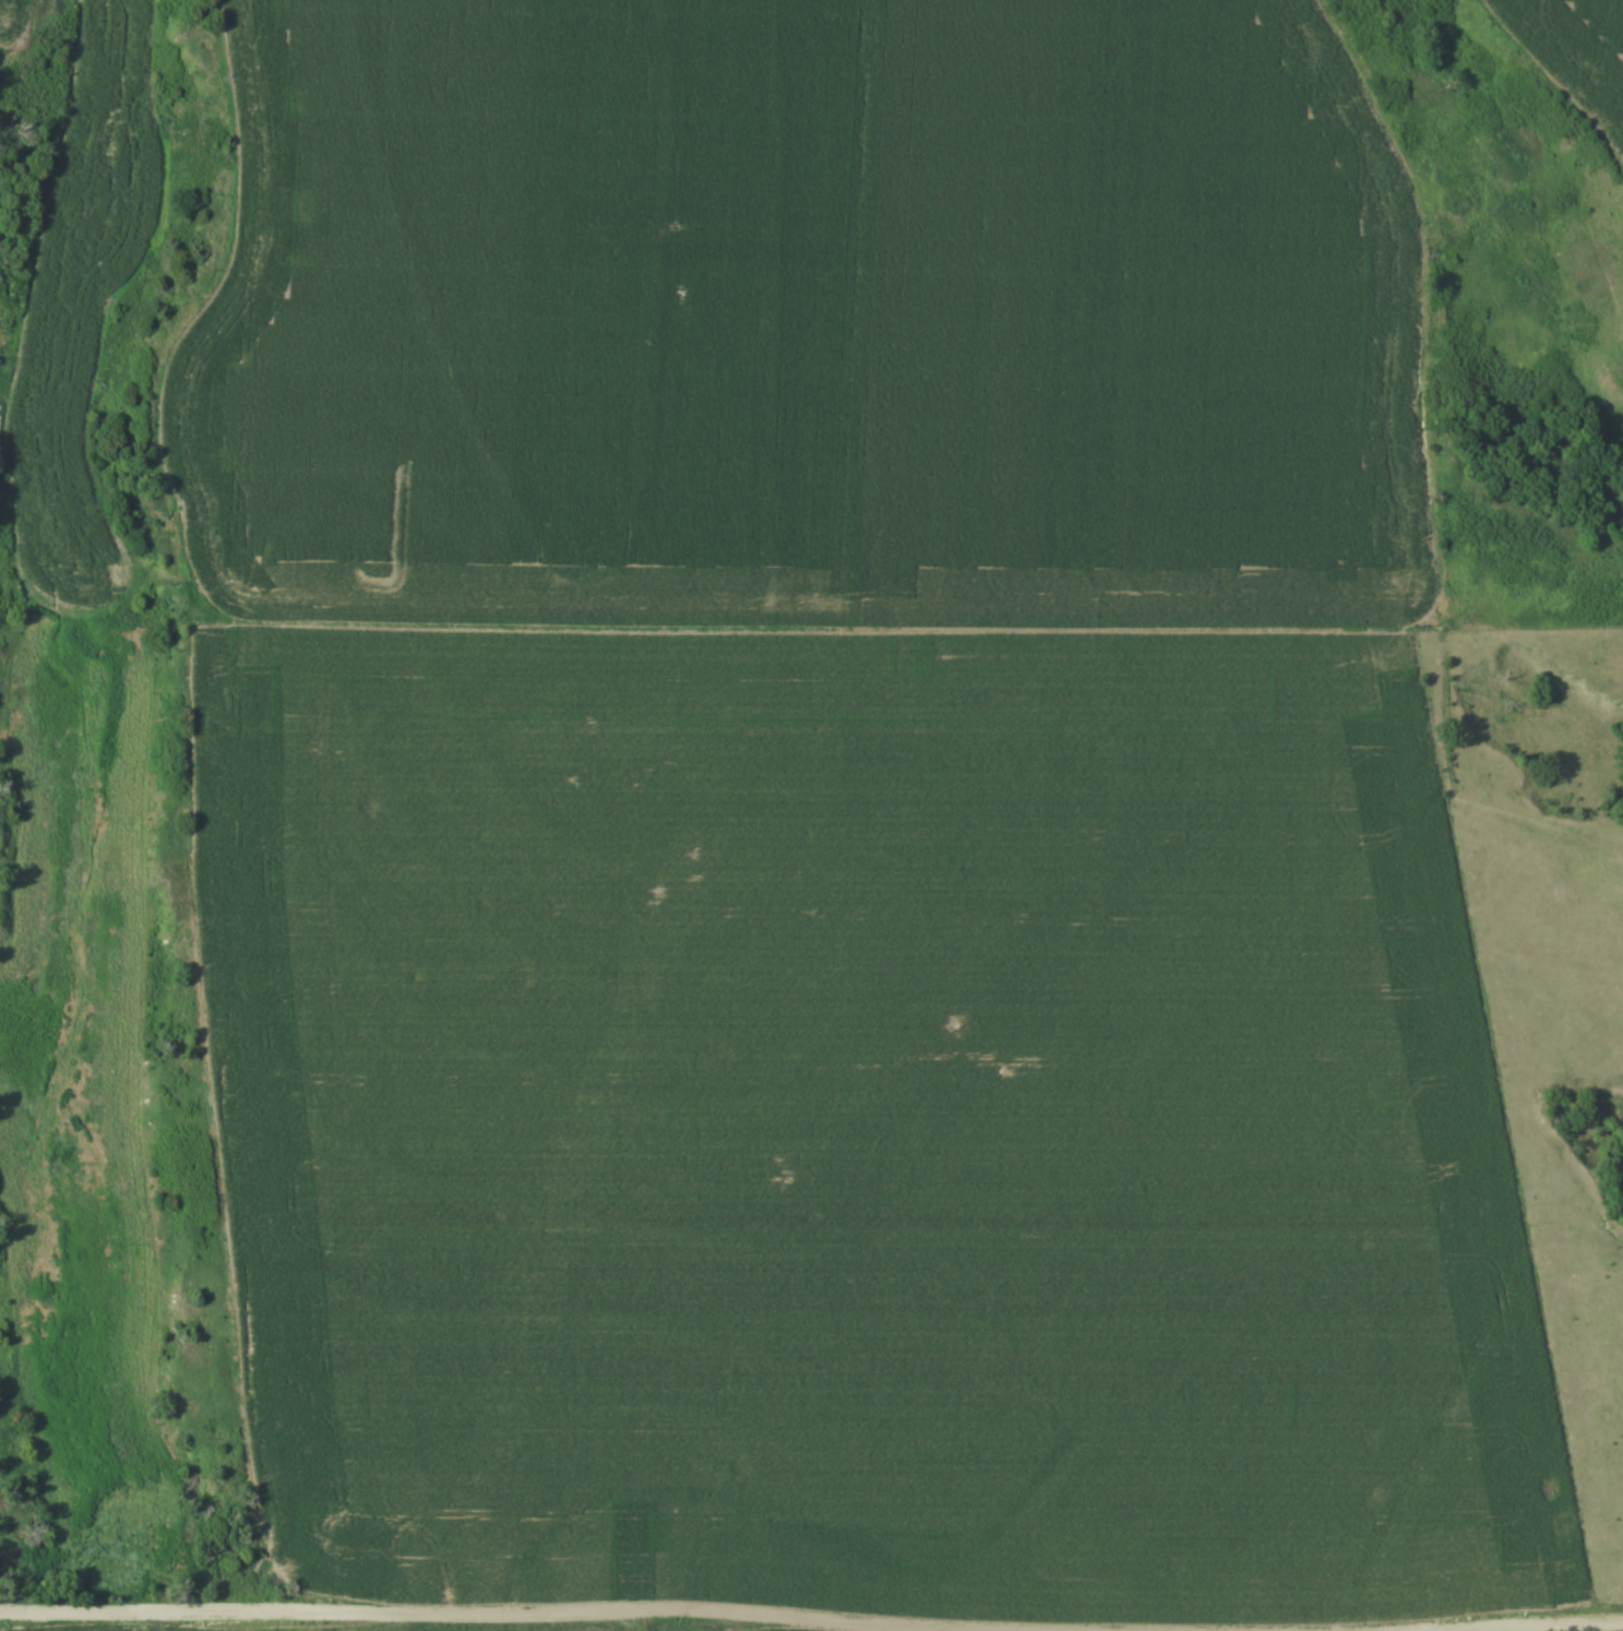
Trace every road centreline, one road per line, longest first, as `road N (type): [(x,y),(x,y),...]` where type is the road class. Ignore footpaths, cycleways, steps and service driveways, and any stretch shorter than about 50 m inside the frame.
road 1 (residential): [(0,1615),(616,1619),(682,1612),(874,1630)]

